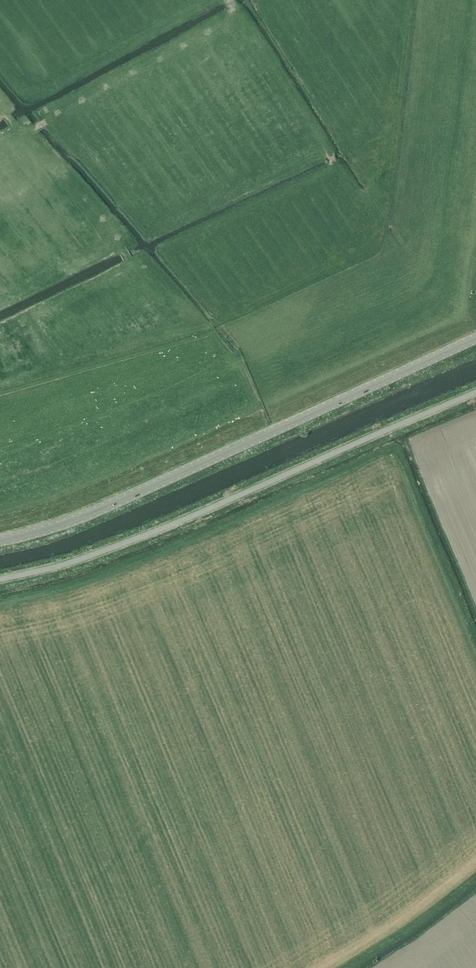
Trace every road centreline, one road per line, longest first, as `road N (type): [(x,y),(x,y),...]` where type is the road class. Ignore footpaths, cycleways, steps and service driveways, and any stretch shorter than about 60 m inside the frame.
road 1 (tertiary): [(0,540),(76,518),(475,338)]

